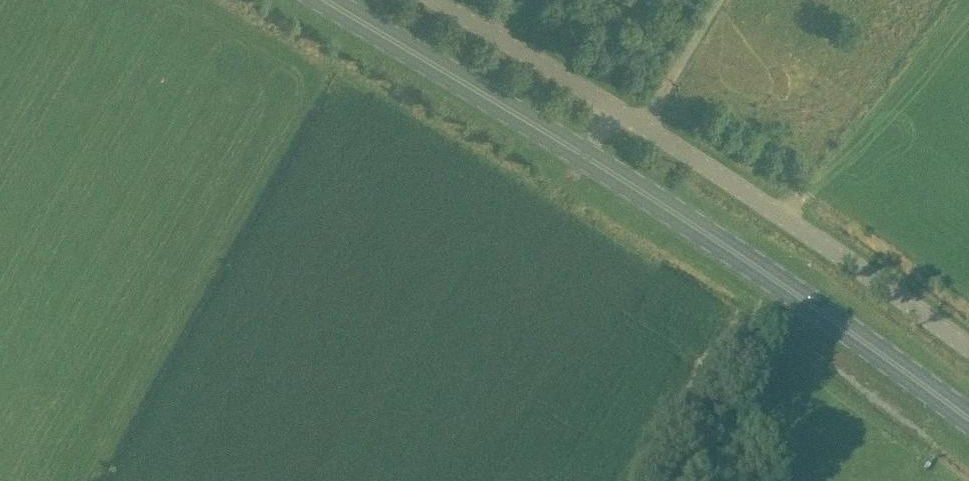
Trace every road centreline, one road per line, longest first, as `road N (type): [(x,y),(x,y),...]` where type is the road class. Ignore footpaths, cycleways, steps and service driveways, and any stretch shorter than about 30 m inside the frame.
road 1 (primary): [(968,420),(708,235),(325,0)]
road 2 (unclassified): [(968,350),(883,283),(634,121),(432,0)]

